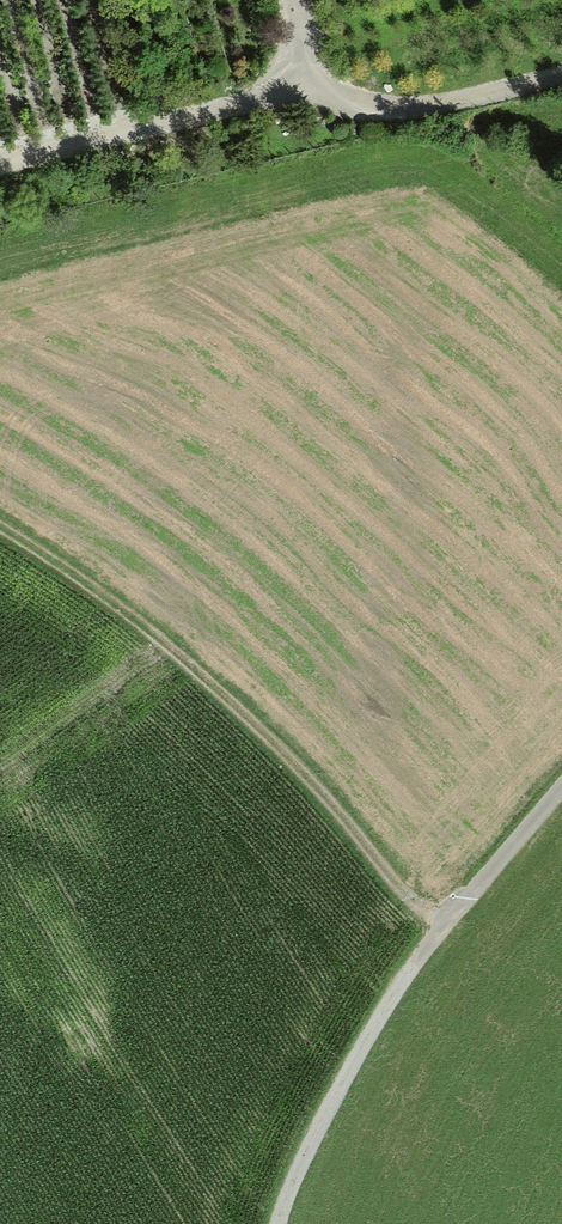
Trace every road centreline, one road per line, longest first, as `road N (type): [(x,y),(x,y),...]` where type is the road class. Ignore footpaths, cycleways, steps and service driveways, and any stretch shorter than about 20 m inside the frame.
road 1 (track): [(444,925),(271,738),(141,625),(0,534)]
road 2 (track): [(278,1223),(309,1143),(375,1024),(444,925)]
road 3 (track): [(561,67),(379,119),(328,89),(304,0)]
road 4 (track): [(444,925),(561,790)]

